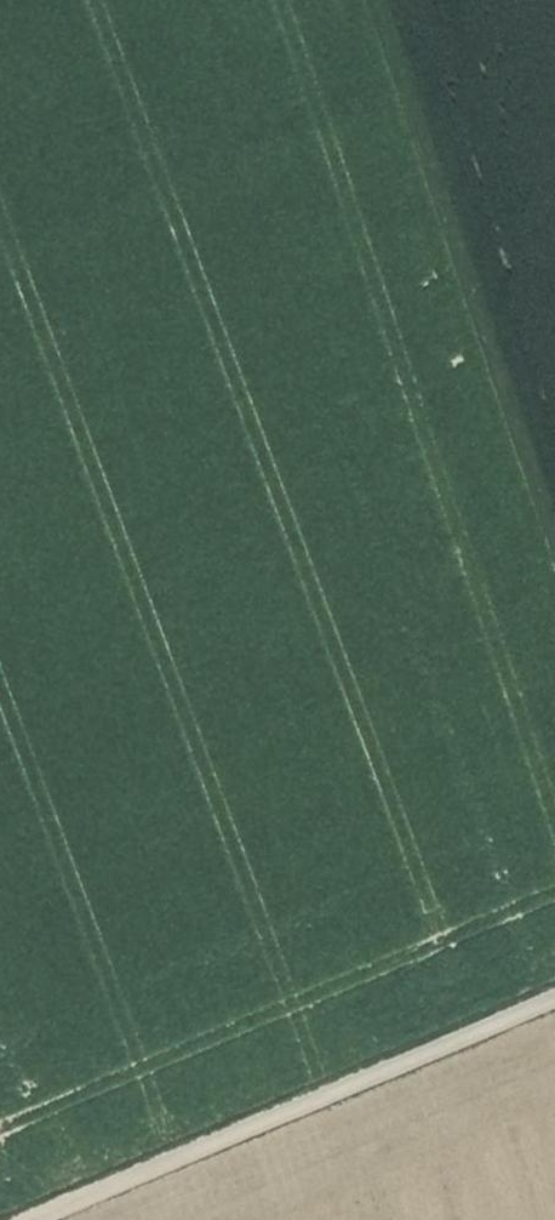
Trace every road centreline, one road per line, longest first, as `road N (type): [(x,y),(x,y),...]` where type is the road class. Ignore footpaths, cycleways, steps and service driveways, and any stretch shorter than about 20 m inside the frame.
road 1 (track): [(554,531),(379,0)]
road 2 (track): [(58,1219),(554,1008)]

